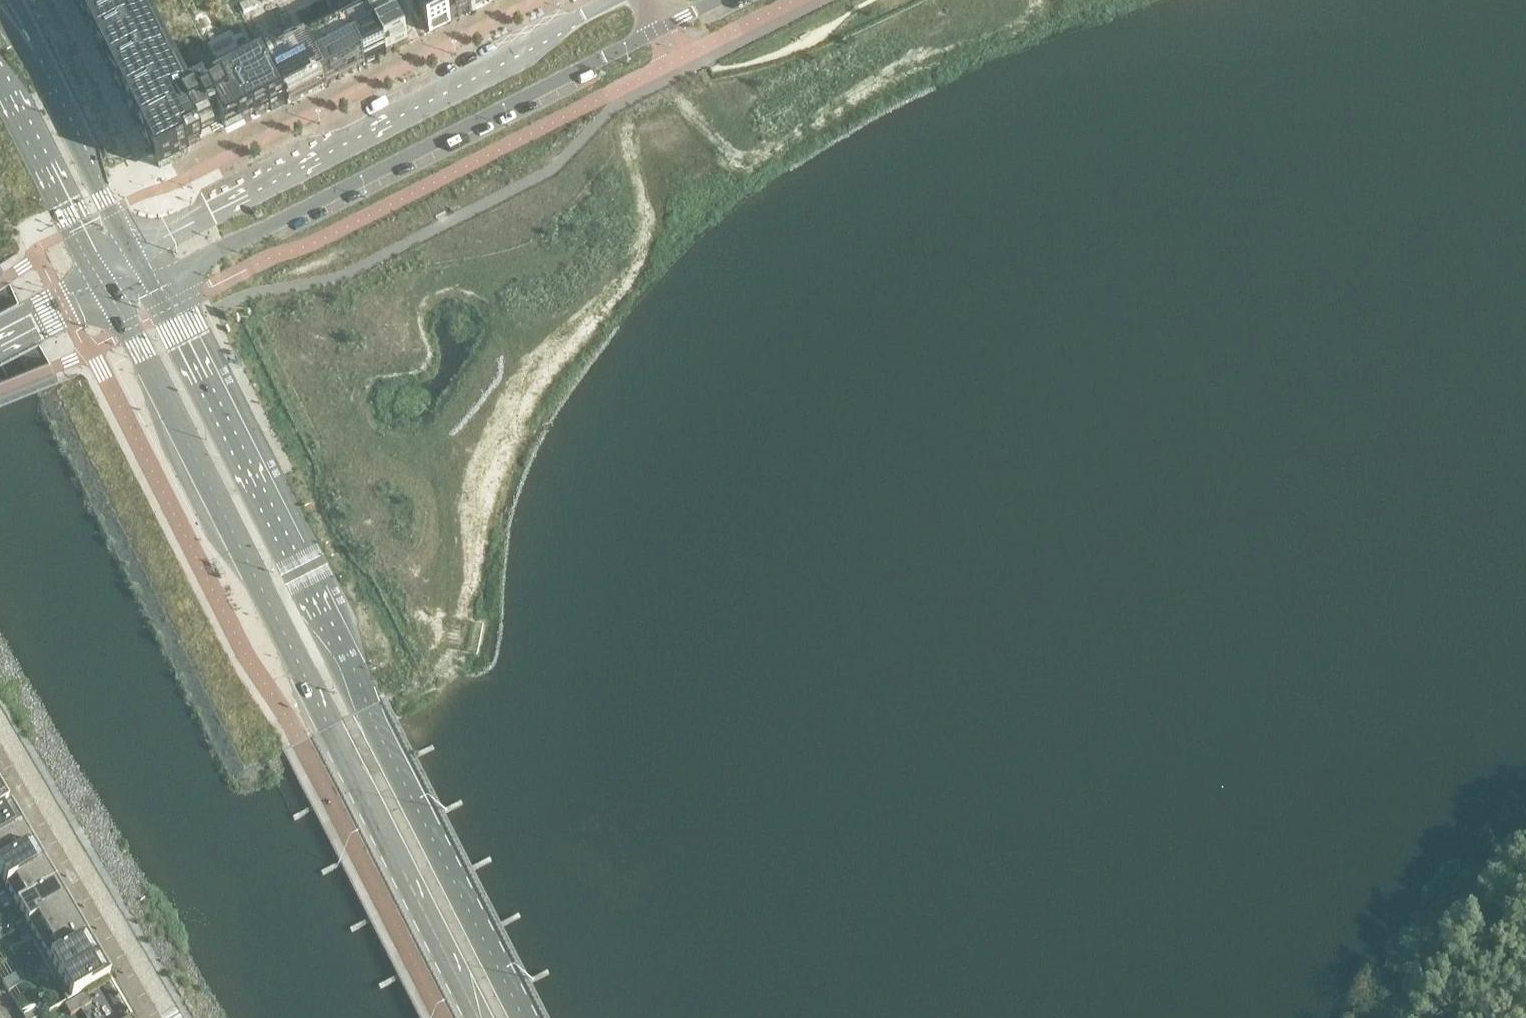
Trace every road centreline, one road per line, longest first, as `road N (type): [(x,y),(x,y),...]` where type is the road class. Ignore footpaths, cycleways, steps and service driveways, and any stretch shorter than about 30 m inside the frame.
road 1 (secondary): [(102,284),(475,1017)]
road 2 (secondary): [(521,1017),(157,282)]
road 3 (tertiary): [(157,282),(661,29)]
road 4 (tertiary): [(612,0),(132,253)]
road 5 (residential): [(0,725),(171,1017)]
road 6 (secondary): [(0,91),(102,284)]
road 7 (secondary): [(132,253),(44,69)]

